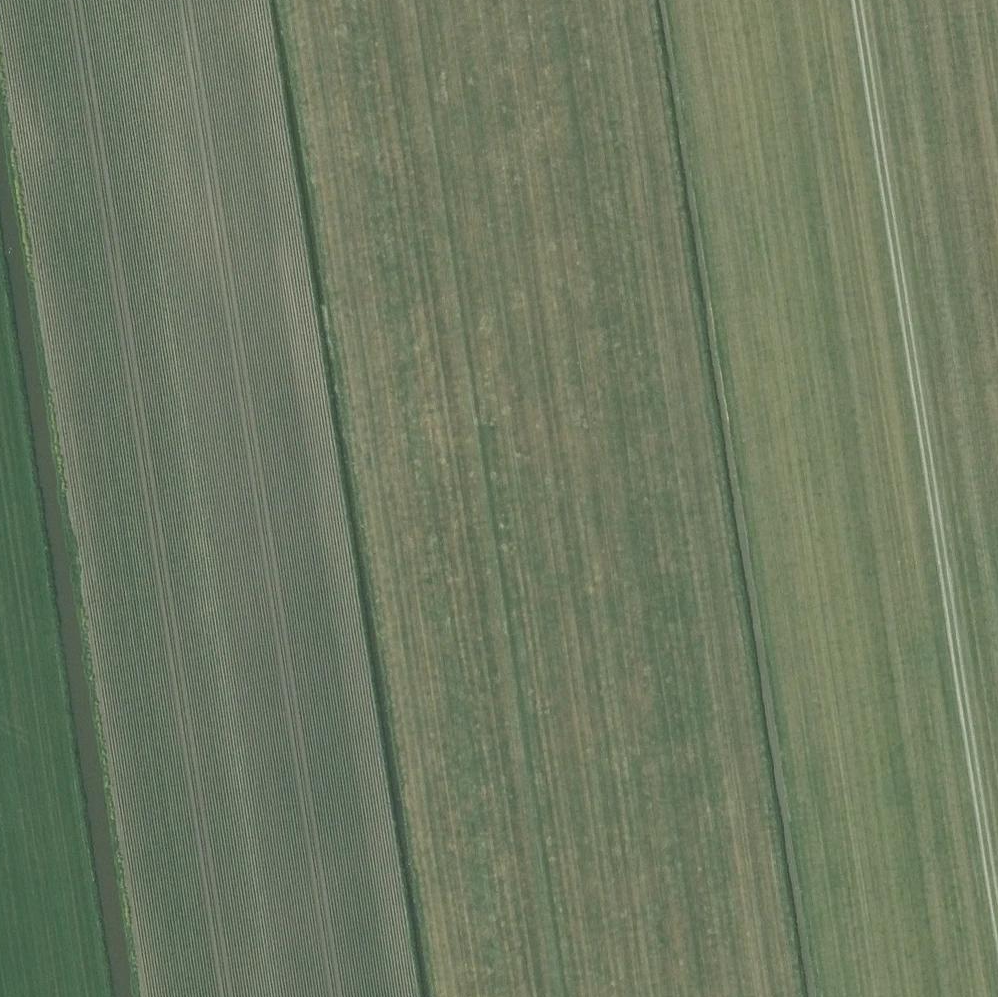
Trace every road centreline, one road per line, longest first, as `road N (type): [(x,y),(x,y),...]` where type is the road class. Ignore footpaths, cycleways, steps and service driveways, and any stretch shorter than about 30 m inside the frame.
road 1 (track): [(997,947),(849,0)]

